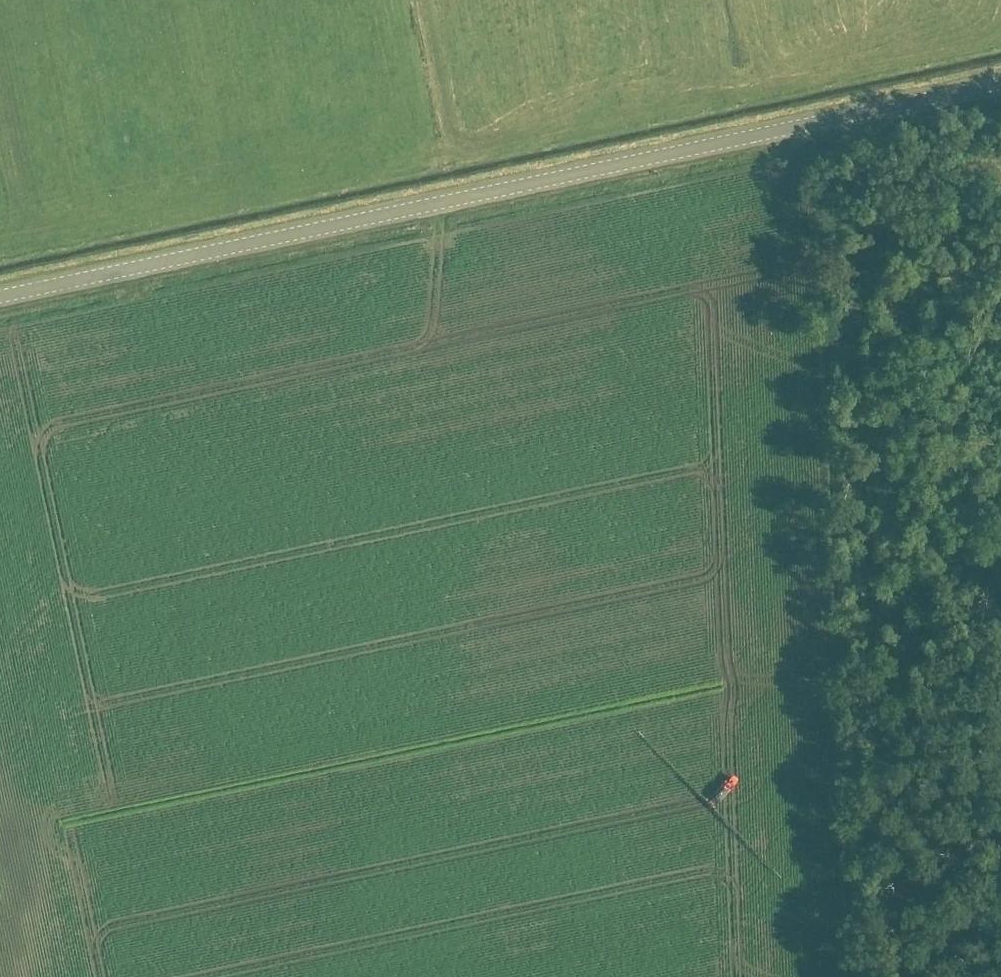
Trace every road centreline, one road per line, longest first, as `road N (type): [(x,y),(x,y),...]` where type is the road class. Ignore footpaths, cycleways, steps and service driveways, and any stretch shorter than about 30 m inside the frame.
road 1 (tertiary): [(0,300),(1000,85)]

